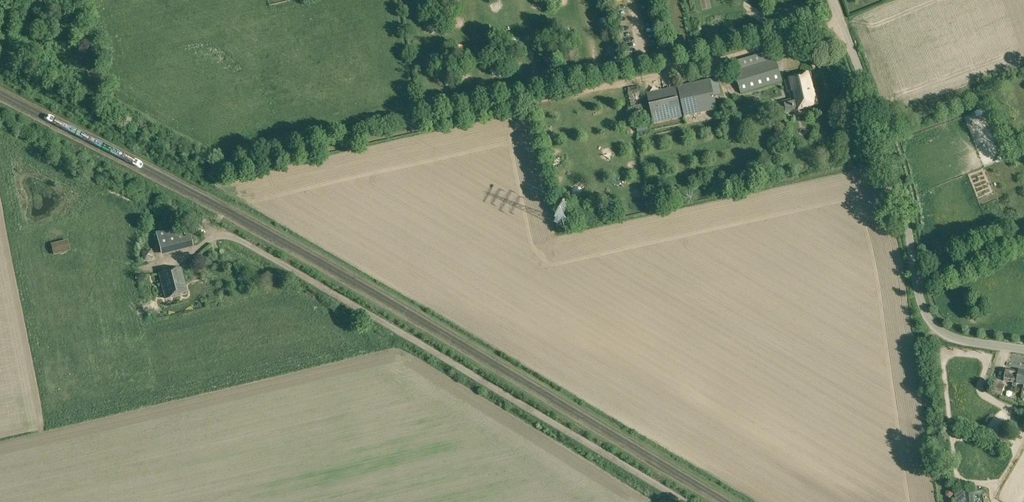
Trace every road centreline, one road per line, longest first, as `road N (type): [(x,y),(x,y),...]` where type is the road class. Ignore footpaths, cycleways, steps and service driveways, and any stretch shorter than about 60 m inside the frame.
road 1 (unclassified): [(1023,351),(946,335),(929,323),(891,160),(833,0)]
road 2 (track): [(841,24),(624,80)]

